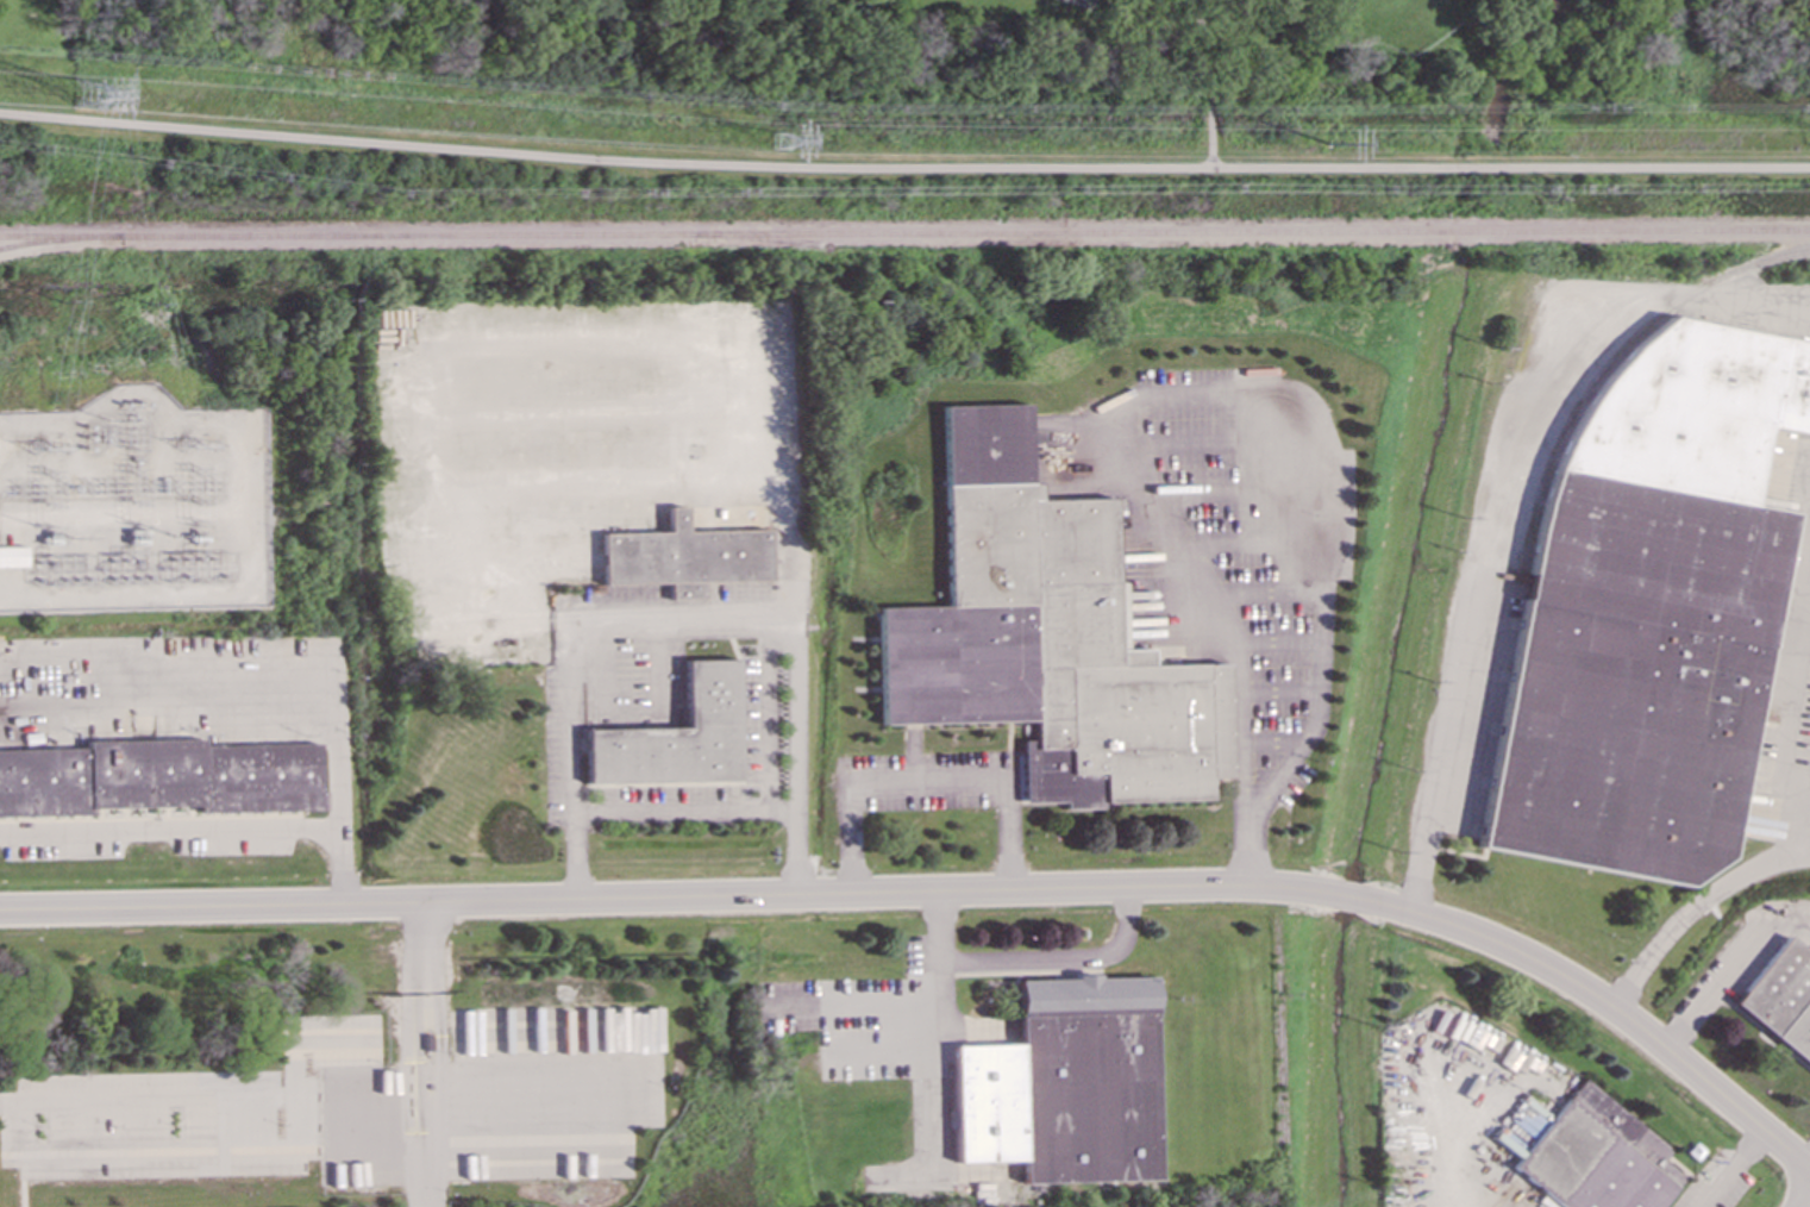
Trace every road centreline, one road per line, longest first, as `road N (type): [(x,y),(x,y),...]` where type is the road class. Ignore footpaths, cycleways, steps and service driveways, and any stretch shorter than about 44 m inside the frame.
road 1 (residential): [(1345,896),(1128,889),(0,912)]
road 2 (residential): [(1809,1169),(1552,971),(1495,943),(1364,901)]

